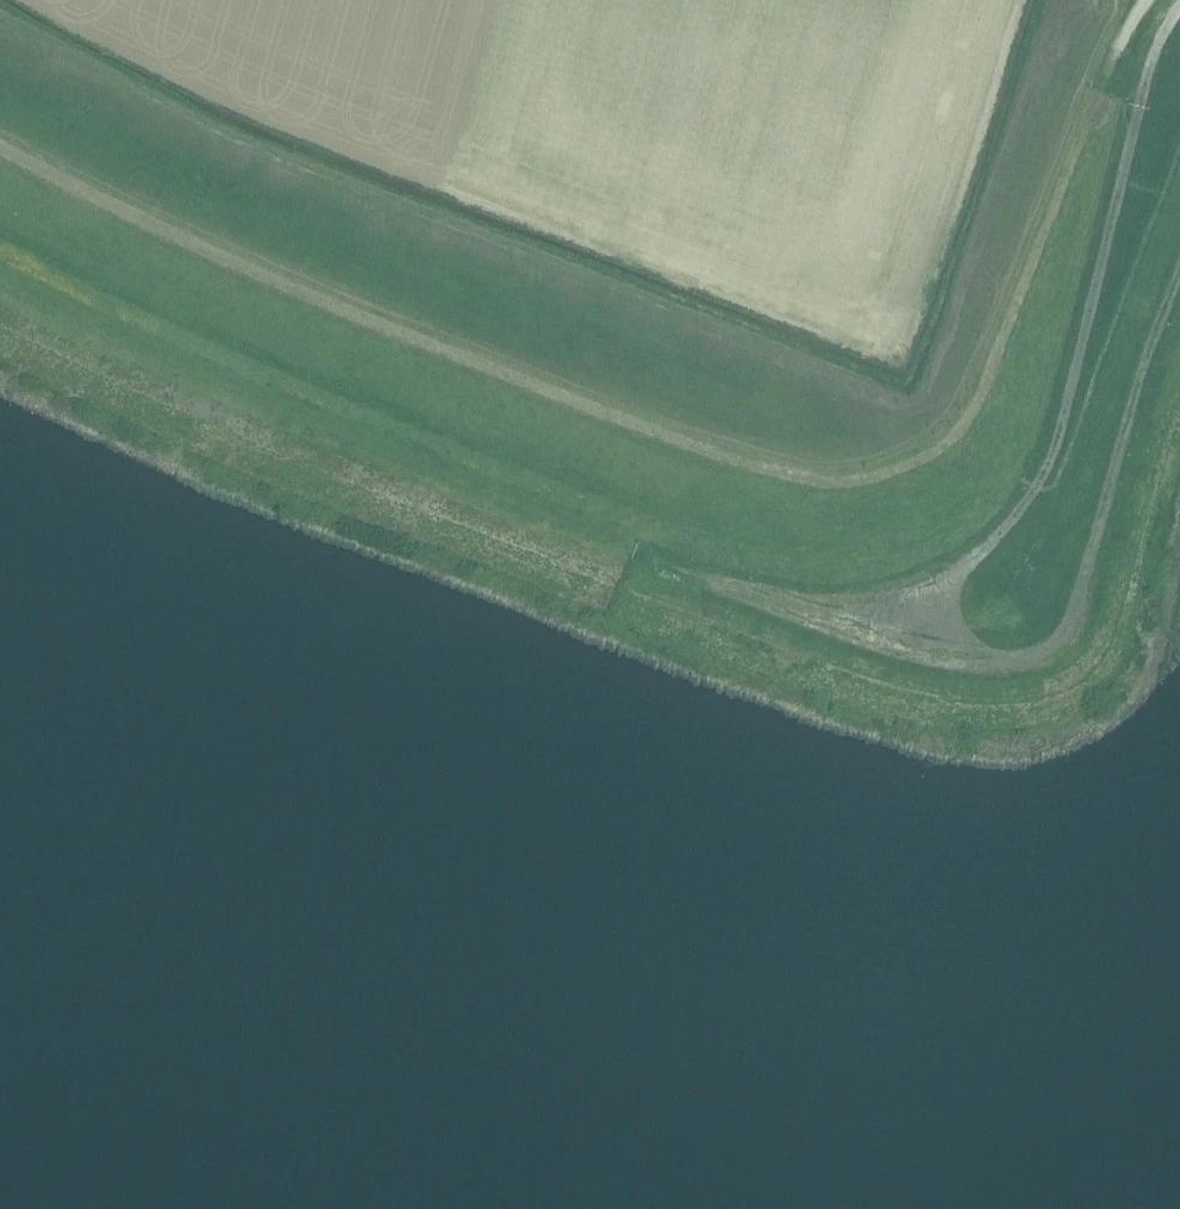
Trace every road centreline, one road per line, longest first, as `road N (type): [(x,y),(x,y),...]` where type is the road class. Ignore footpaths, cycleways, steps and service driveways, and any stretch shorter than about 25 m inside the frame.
road 1 (track): [(1144,0),(958,433),(899,478),(863,484),(773,476),(240,267),(0,140)]
road 2 (unclassified): [(939,602),(957,560),(1004,525),(1038,467),(1136,103),(1179,0)]
road 3 (unclassified): [(1179,254),(1051,642),(1018,663),(984,661),(965,651),(939,602)]
road 4 (unclassified): [(939,602),(764,611),(669,578)]

